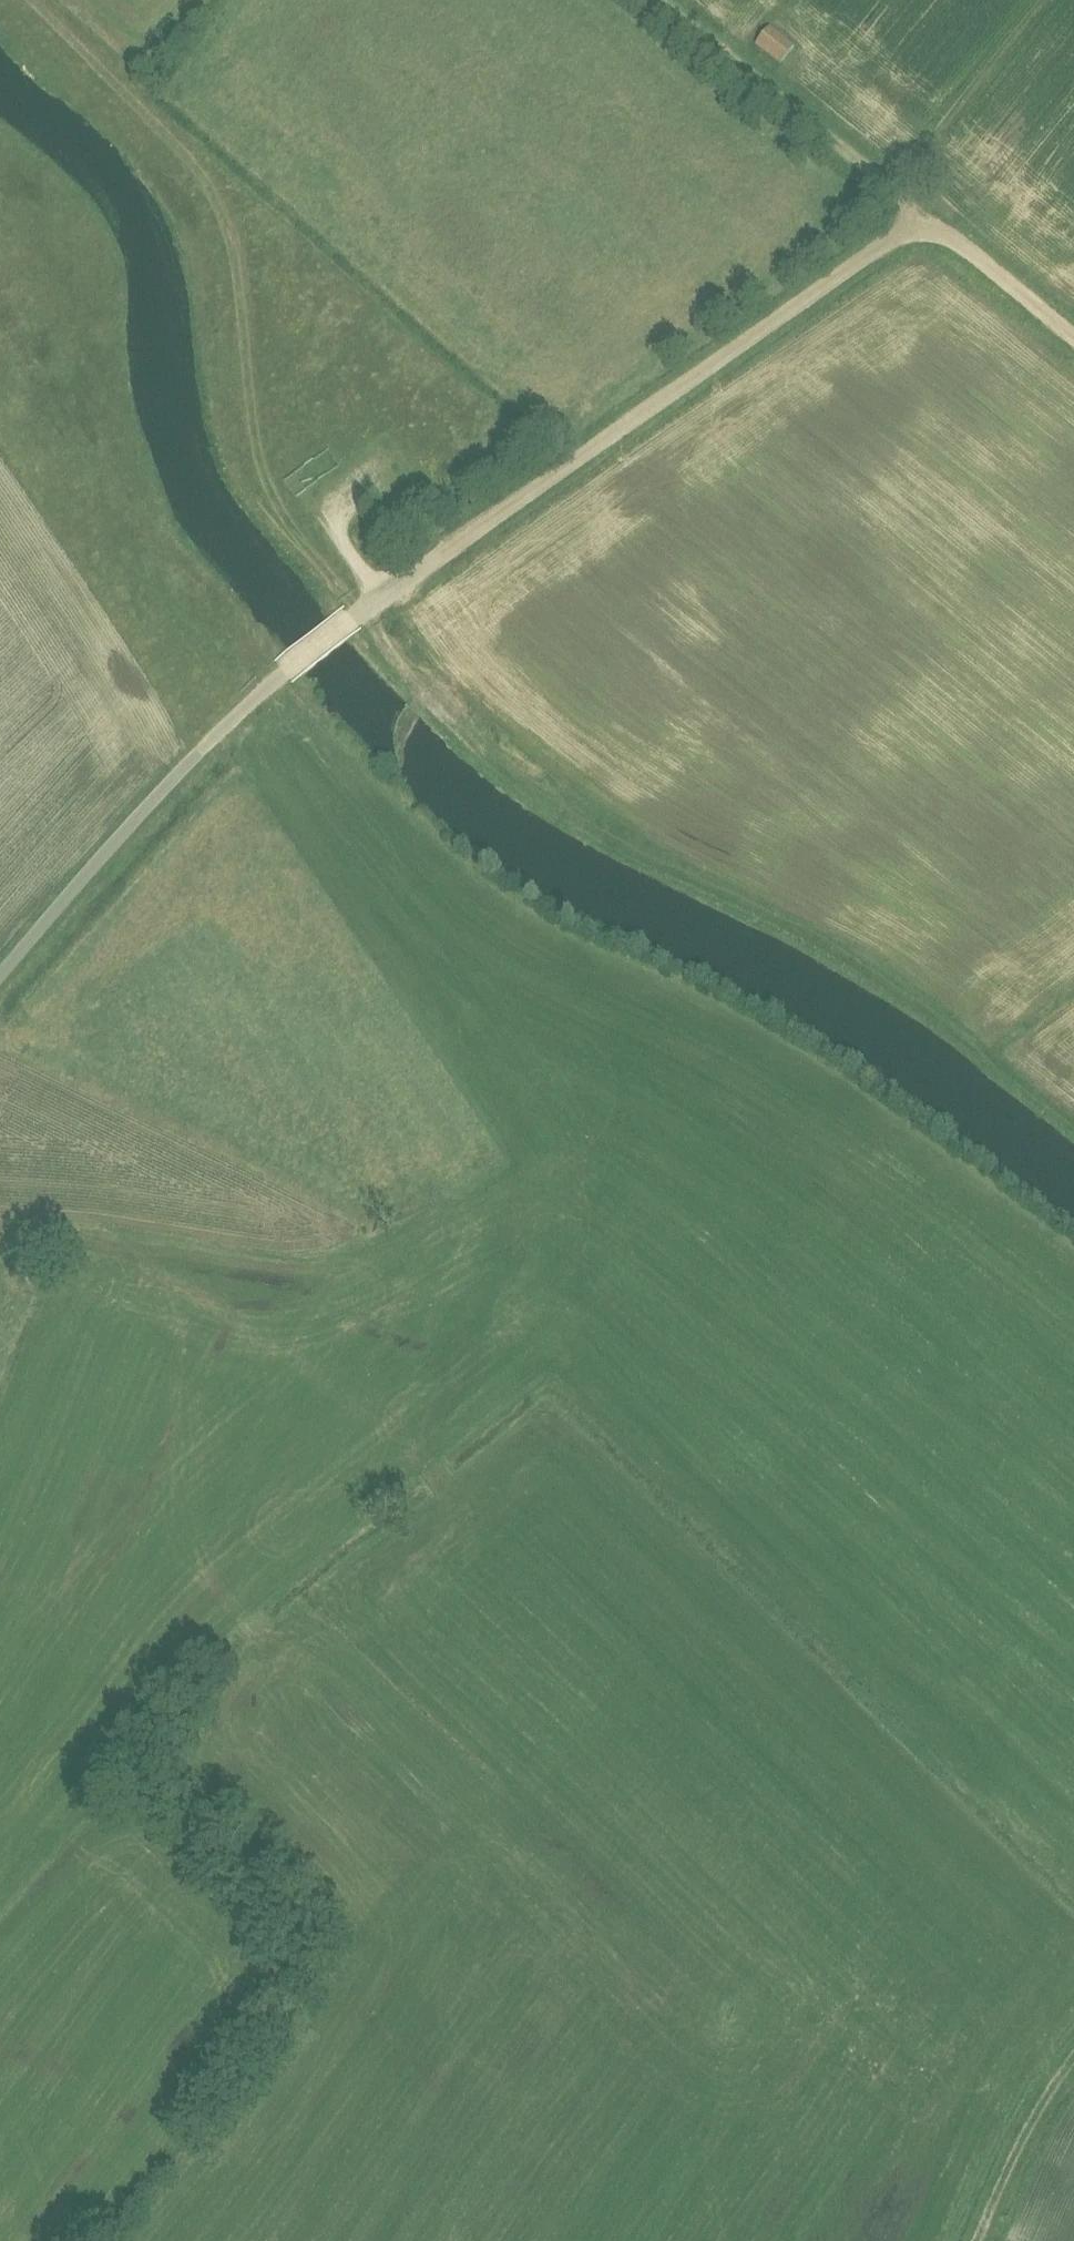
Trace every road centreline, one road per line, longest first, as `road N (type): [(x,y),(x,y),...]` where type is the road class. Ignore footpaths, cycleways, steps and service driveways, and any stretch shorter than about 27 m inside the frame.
road 1 (track): [(31,0),(164,129),(223,215),(248,453),(347,597),(366,610)]
road 2 (track): [(359,616),(921,217)]
road 3 (unclassified): [(0,974),(212,741),(359,616)]
road 4 (track): [(662,0),(921,217)]
road 5 (track): [(1073,2053),(1040,2098),(977,2240)]
road 6 (track): [(921,217),(1073,338)]
road 7 (track): [(383,474),(325,512),(381,600)]

